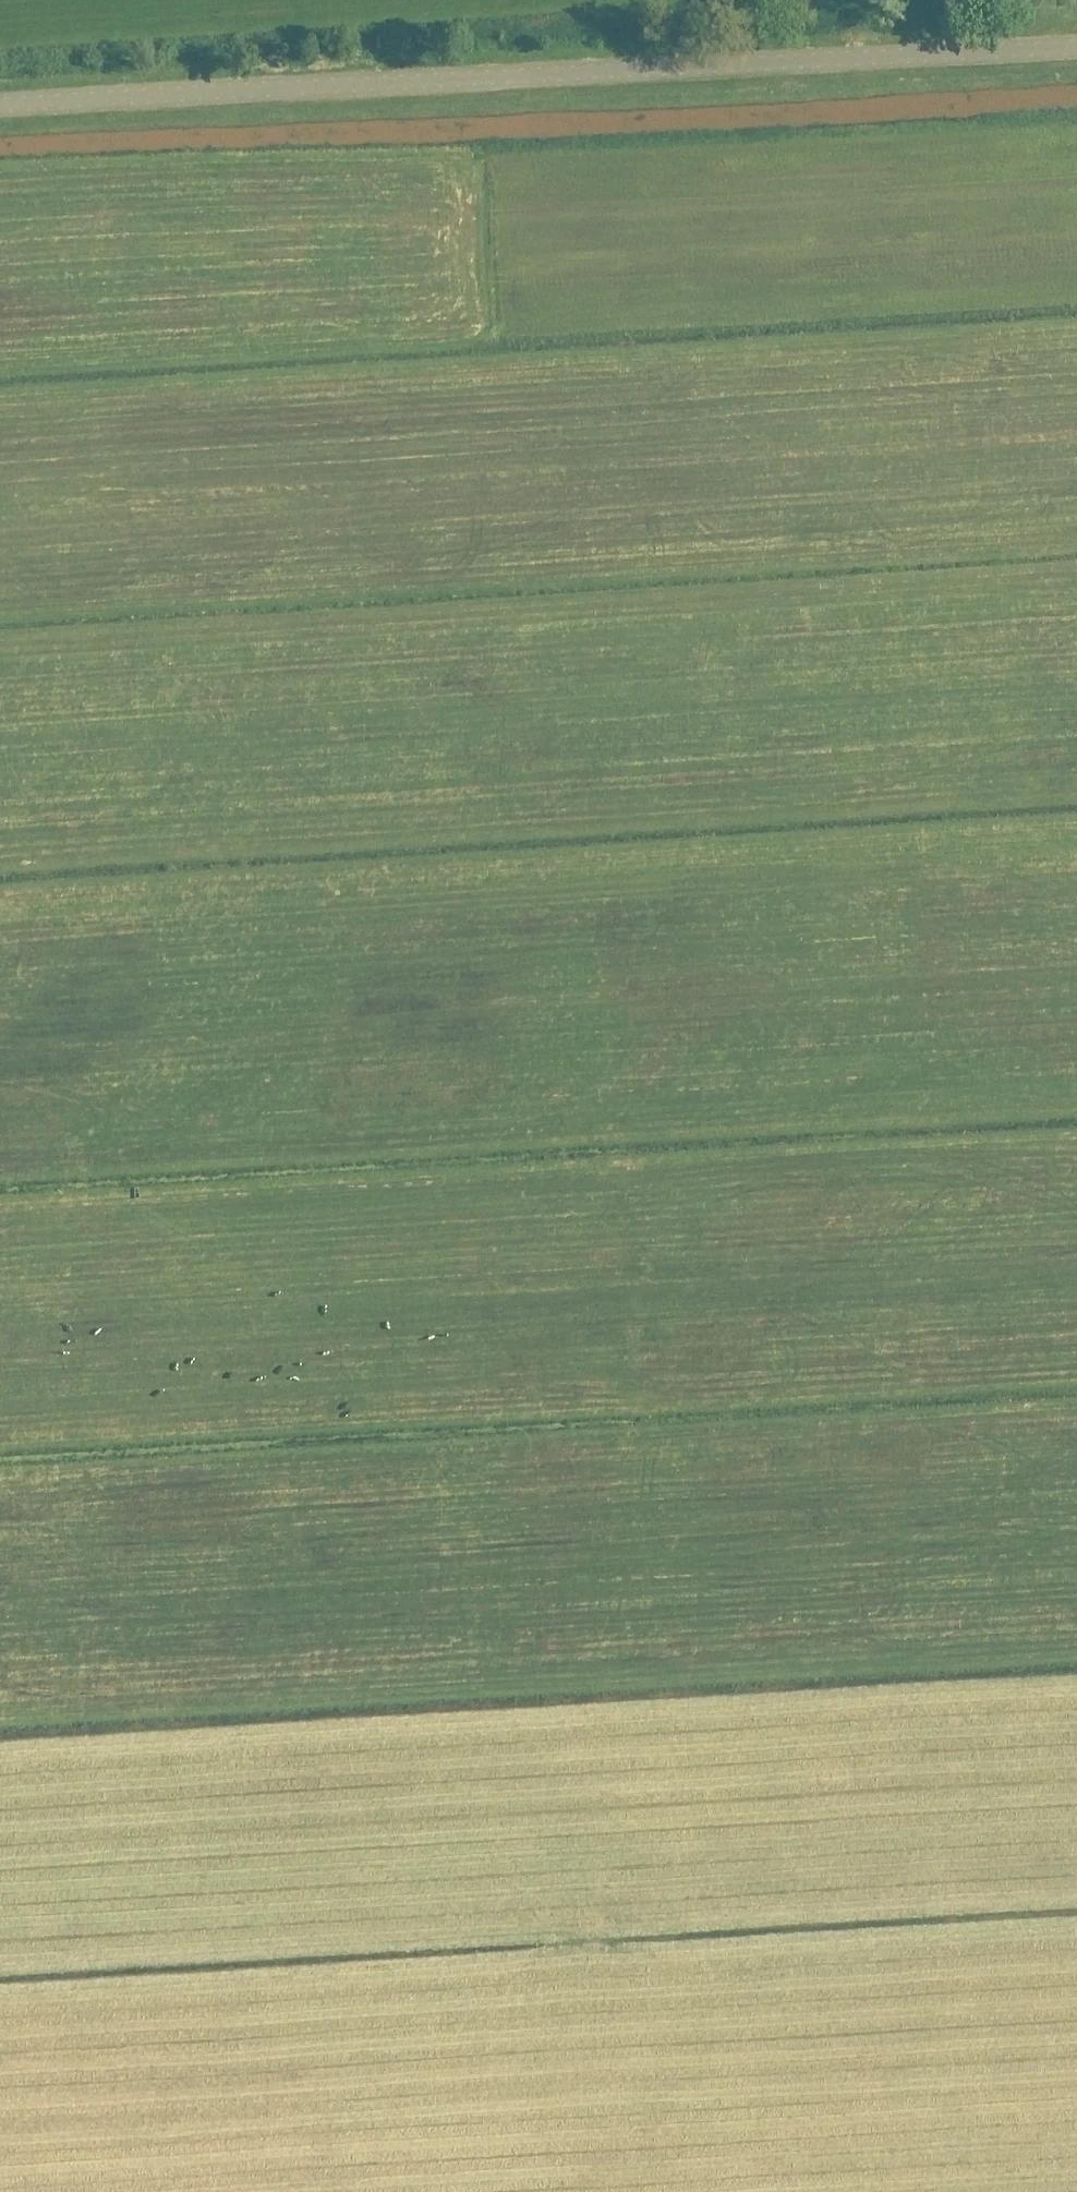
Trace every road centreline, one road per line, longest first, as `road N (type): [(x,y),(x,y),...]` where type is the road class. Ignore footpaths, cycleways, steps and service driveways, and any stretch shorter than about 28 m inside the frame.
road 1 (unclassified): [(0,109),(1076,43)]

